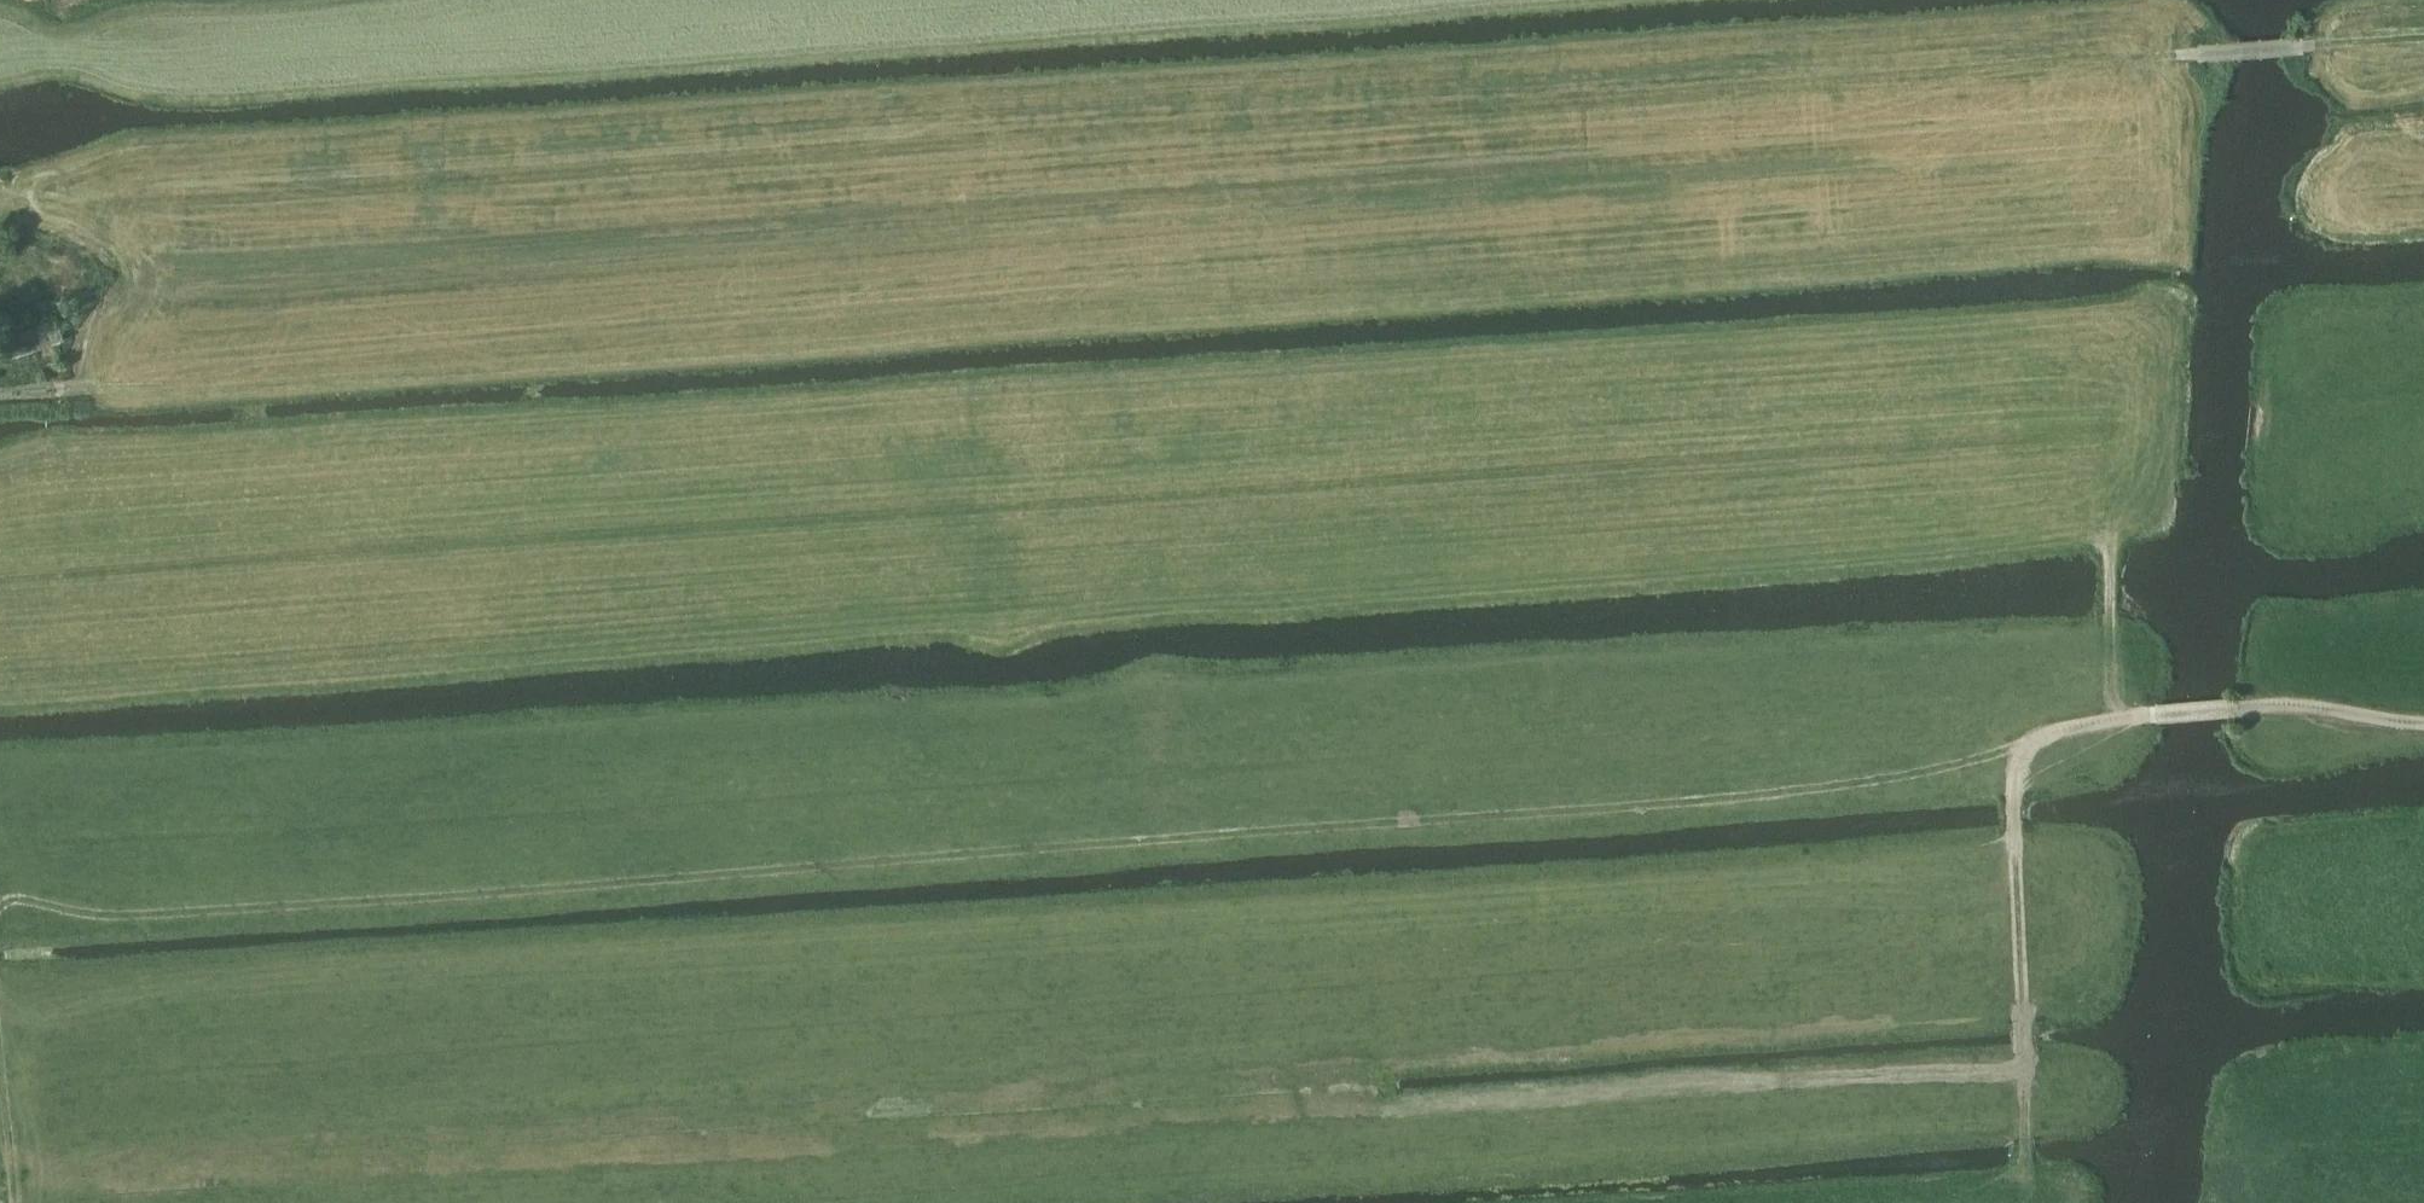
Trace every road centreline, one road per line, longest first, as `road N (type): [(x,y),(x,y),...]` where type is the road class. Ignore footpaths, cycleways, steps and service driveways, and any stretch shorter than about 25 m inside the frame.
road 1 (track): [(2018,758),(1828,799),(143,920),(35,900),(0,909)]
road 2 (track): [(2027,1202),(2018,758),(2059,733),(2116,722)]
road 3 (track): [(2423,36),(2161,56)]
road 4 (track): [(2116,722),(2110,502)]
road 5 (track): [(2423,729),(2327,709),(2246,708)]
road 6 (track): [(2116,722),(2246,708)]
road 7 (track): [(0,1080),(13,1202)]

